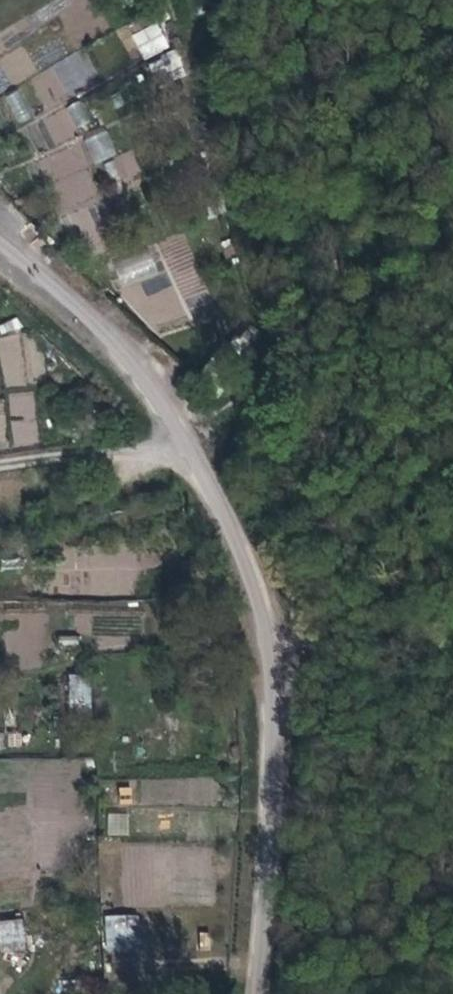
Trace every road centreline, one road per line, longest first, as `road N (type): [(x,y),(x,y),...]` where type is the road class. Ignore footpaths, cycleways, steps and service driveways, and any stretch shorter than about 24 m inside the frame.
road 1 (track): [(0,237),(127,359),(195,457),(250,580),(272,667),(255,993)]

